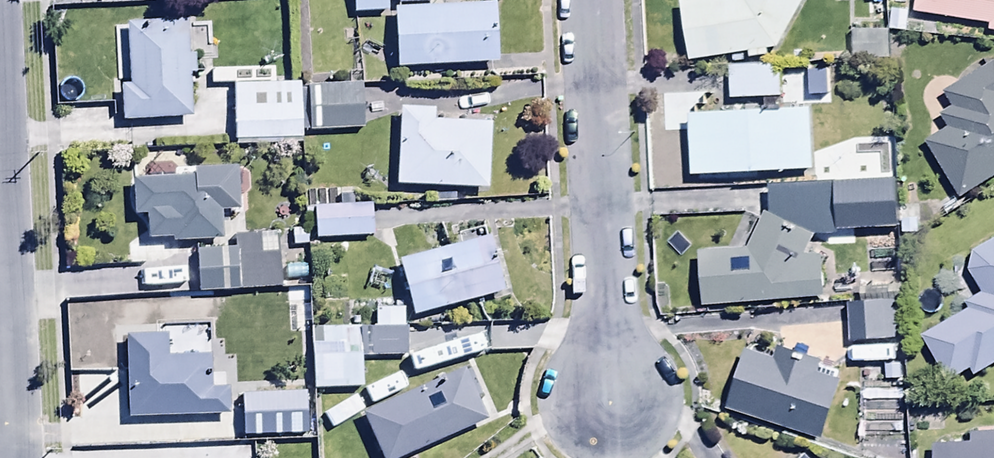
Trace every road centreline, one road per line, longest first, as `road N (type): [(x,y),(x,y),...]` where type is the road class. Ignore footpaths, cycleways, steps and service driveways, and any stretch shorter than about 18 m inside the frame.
road 1 (residential): [(611,407),(592,0)]

